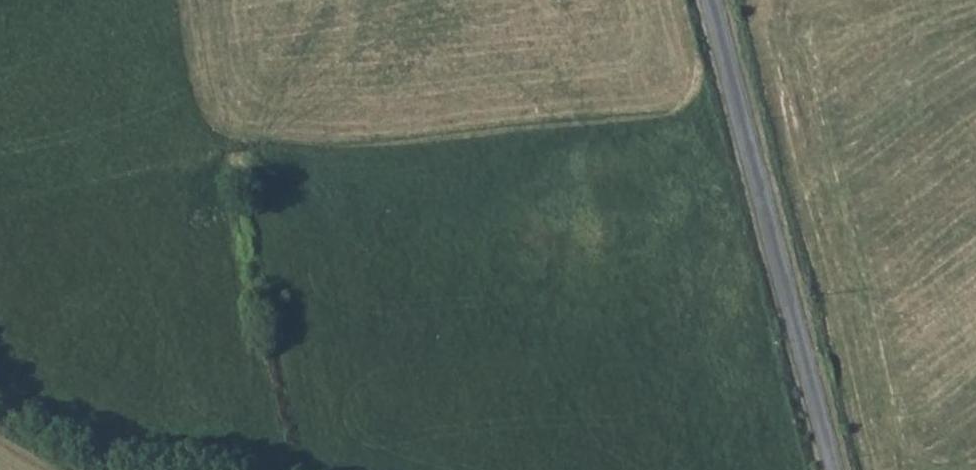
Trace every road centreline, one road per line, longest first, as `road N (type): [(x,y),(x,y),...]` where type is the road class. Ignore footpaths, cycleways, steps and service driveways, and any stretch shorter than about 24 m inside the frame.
road 1 (unclassified): [(832,469),(711,0)]

